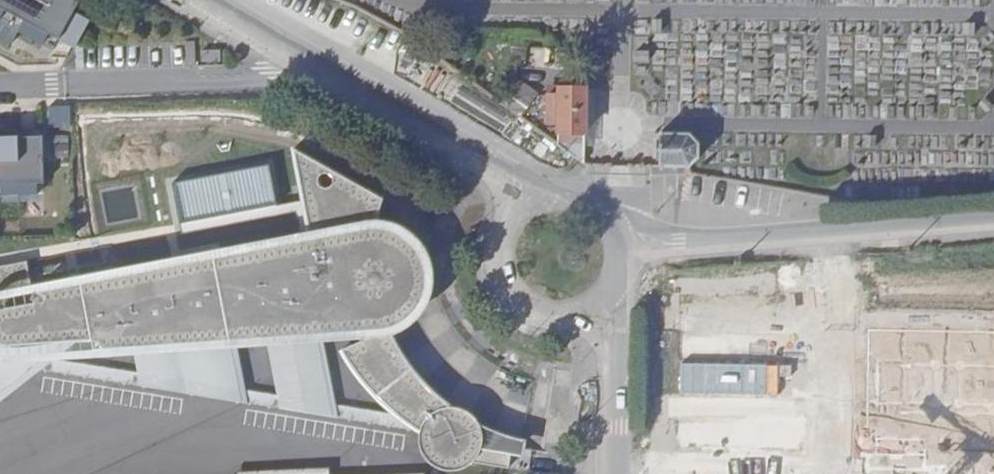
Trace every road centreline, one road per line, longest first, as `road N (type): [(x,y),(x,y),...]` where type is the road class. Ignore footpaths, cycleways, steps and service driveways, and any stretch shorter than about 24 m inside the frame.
road 1 (unclassified): [(619,235),(678,241),(993,219)]
road 2 (residential): [(198,0),(502,165)]
road 3 (residential): [(586,307),(605,333),(614,385),(611,473)]
road 4 (unclassified): [(504,226),(500,268),(509,287),(544,311),(586,307)]

